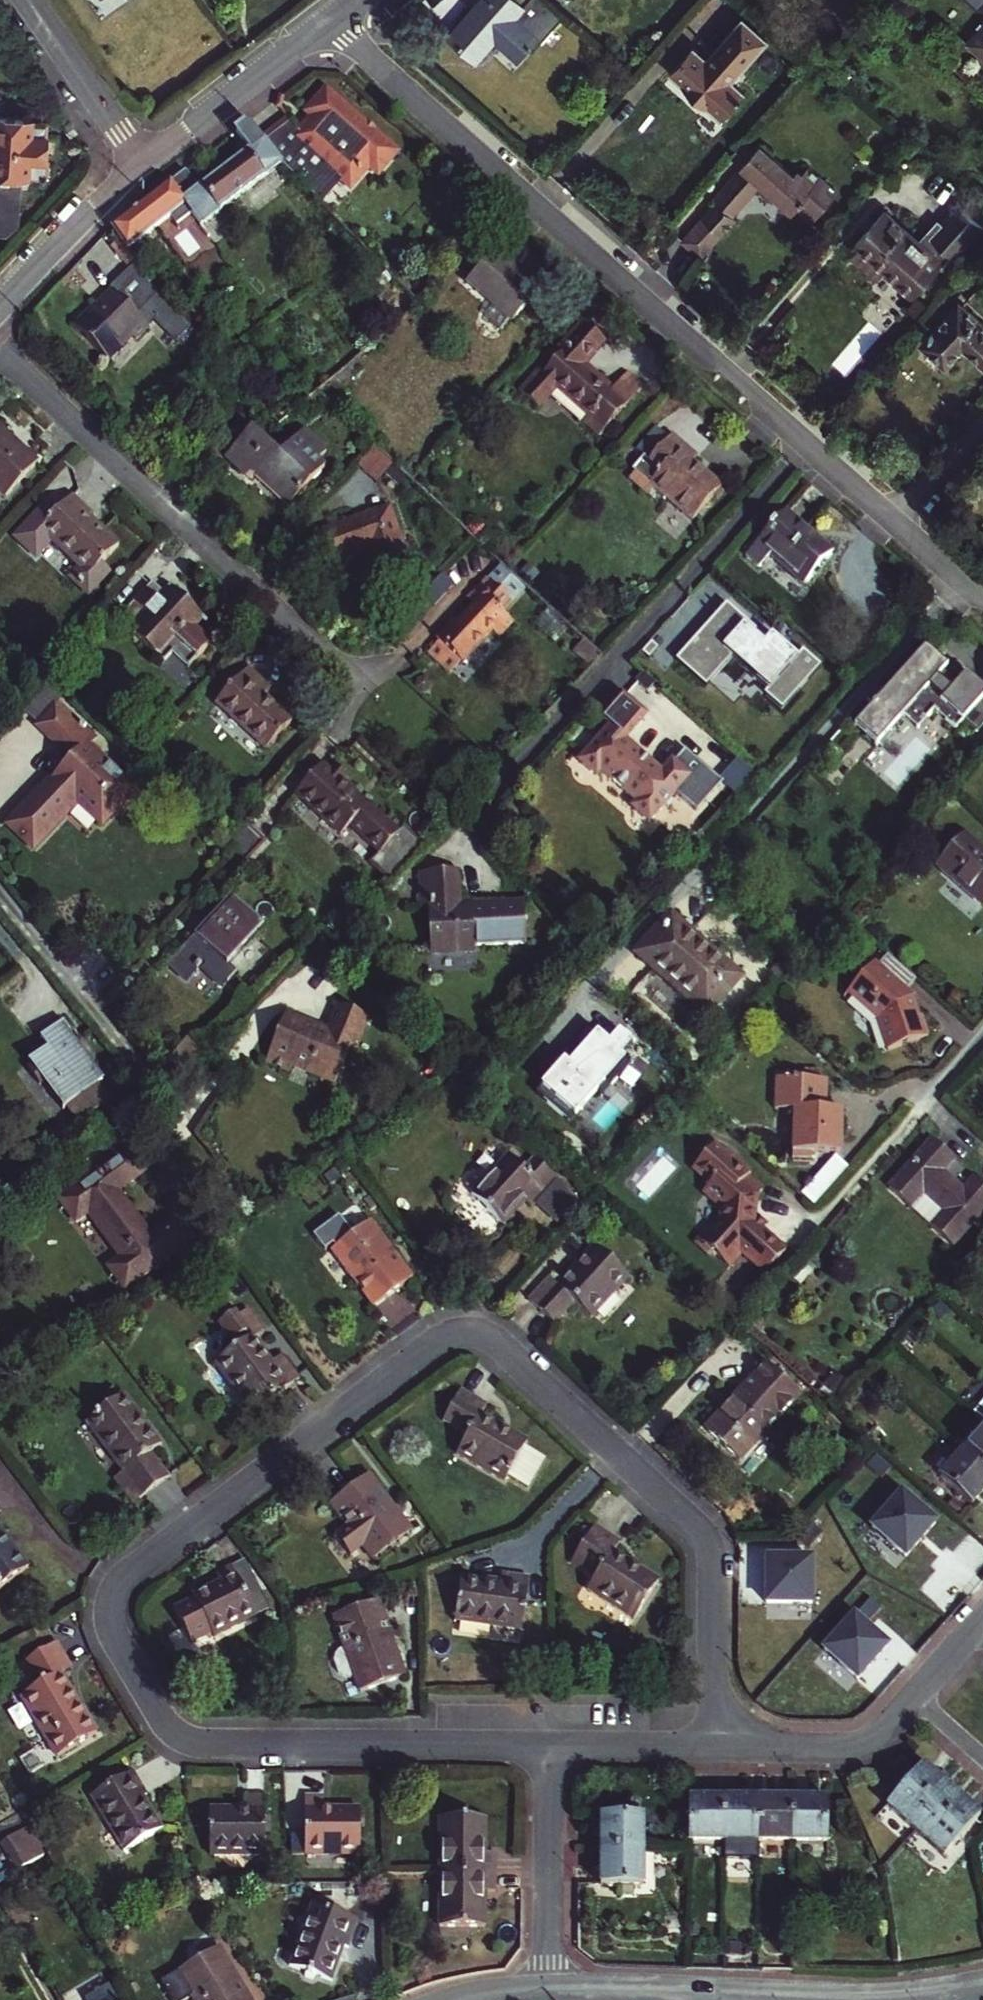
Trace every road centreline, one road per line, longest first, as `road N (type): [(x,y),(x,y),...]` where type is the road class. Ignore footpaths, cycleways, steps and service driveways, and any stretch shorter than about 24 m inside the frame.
road 1 (residential): [(547,1744),(192,1740),(170,1726),(113,1627),(113,1590),(443,1338),(481,1333),(710,1544),(715,1745)]
road 2 (residential): [(804,441),(326,22)]
road 3 (residential): [(804,441),(466,816)]
road 4 (residential): [(0,348),(357,683)]
road 5 (residential): [(959,577),(704,865)]
road 6 (residential): [(982,1620),(864,1743),(715,1745)]
road 7 (residential): [(0,895),(187,1122)]
road 8 (residential): [(547,1991),(547,1744)]
road 9 (residential): [(143,166),(326,22)]
road 10 (tertiary): [(547,1991),(758,1997)]
road 11 (residential): [(28,0),(143,166)]
road 12 (residential): [(0,308),(143,166)]
road 13 (residential): [(715,1745),(547,1744)]
road 14 (residential): [(890,517),(982,417)]

